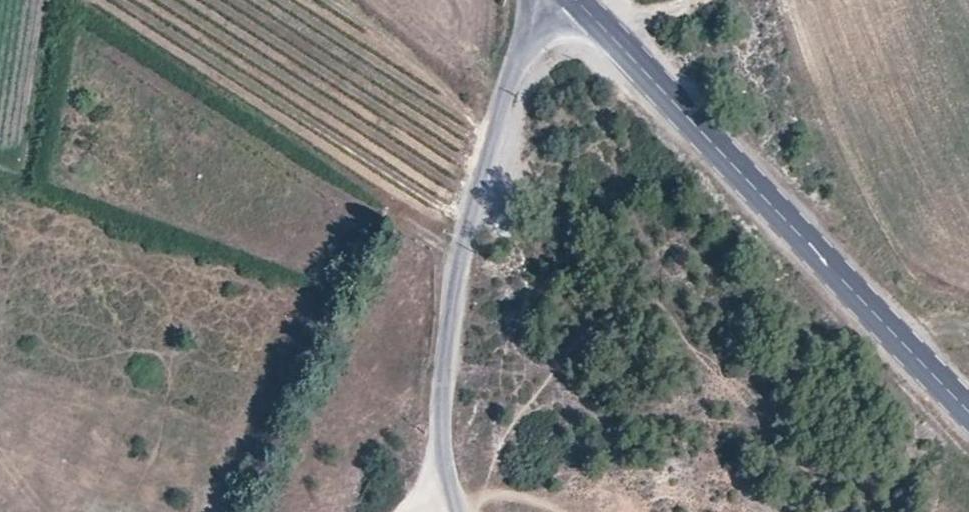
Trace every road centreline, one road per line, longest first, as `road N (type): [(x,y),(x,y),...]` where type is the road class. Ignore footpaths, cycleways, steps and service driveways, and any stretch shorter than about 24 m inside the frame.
road 1 (tertiary): [(968,415),(574,0)]
road 2 (unclassified): [(460,511),(443,472),(440,386),(478,194),(525,42),(558,0)]

